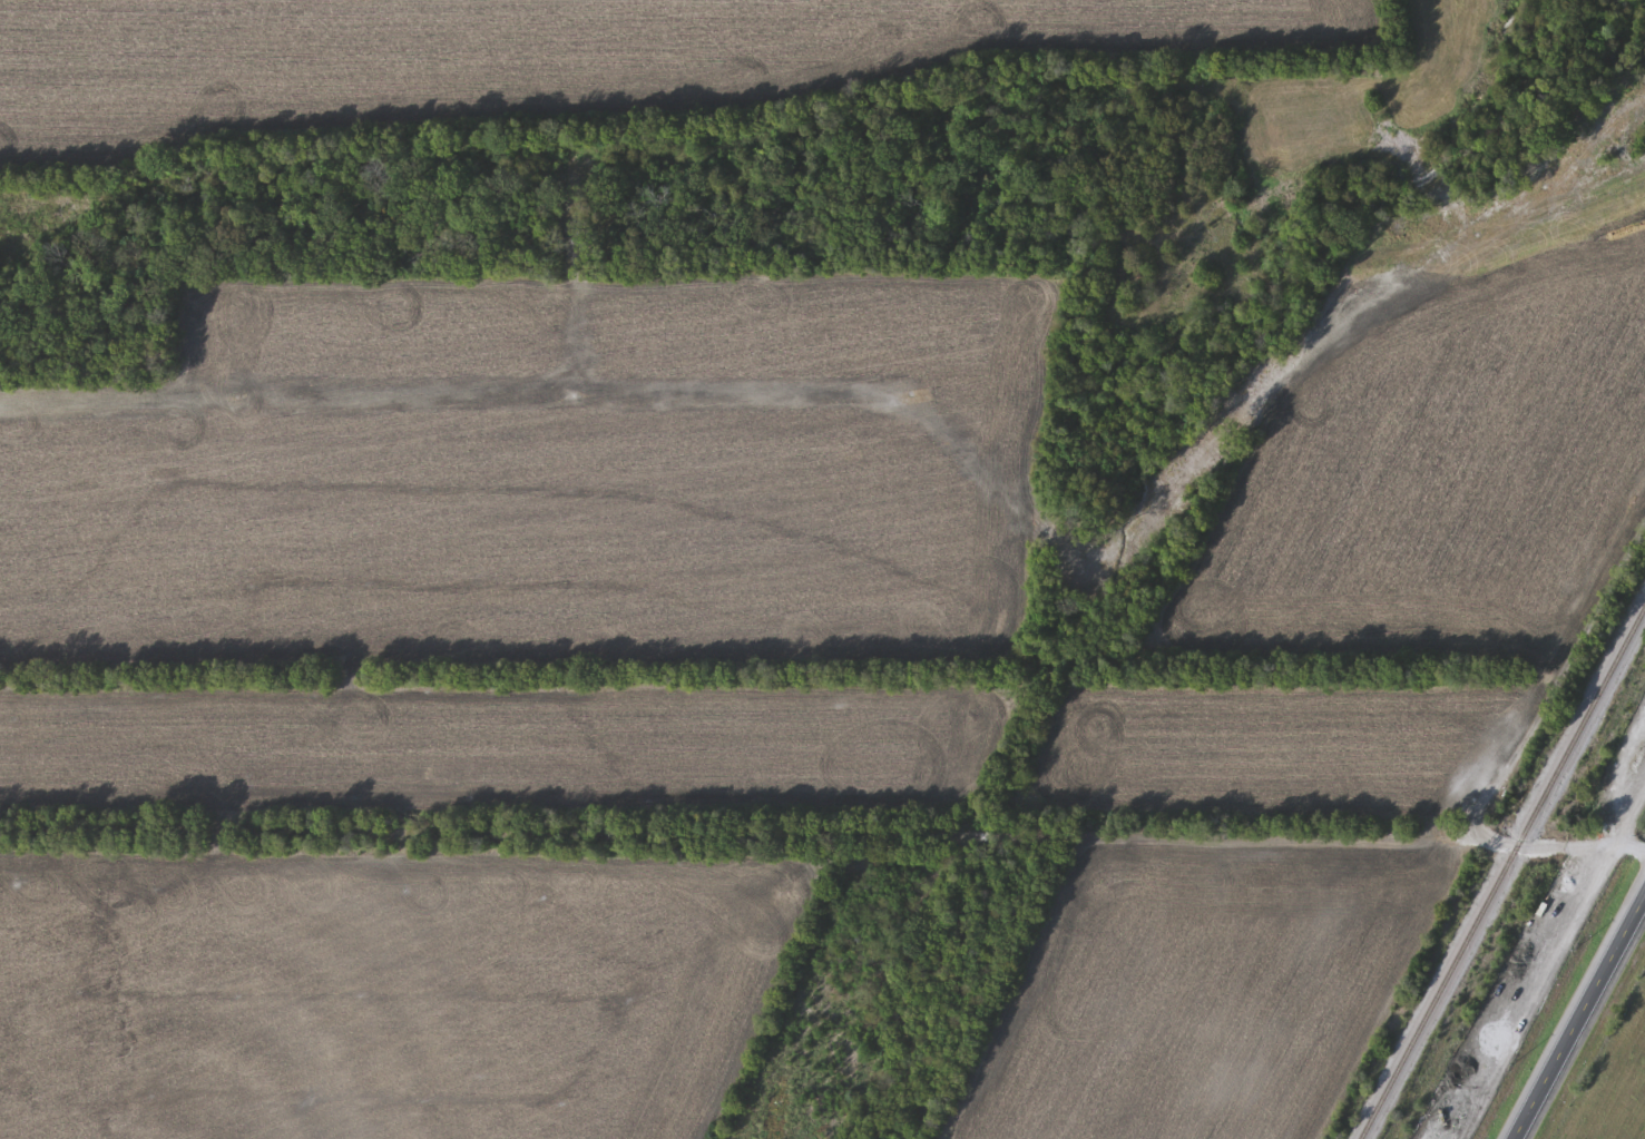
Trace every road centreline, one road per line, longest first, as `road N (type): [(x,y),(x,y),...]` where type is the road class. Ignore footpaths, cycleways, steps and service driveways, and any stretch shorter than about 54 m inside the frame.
road 1 (primary): [(1516,1138),(1644,893)]

